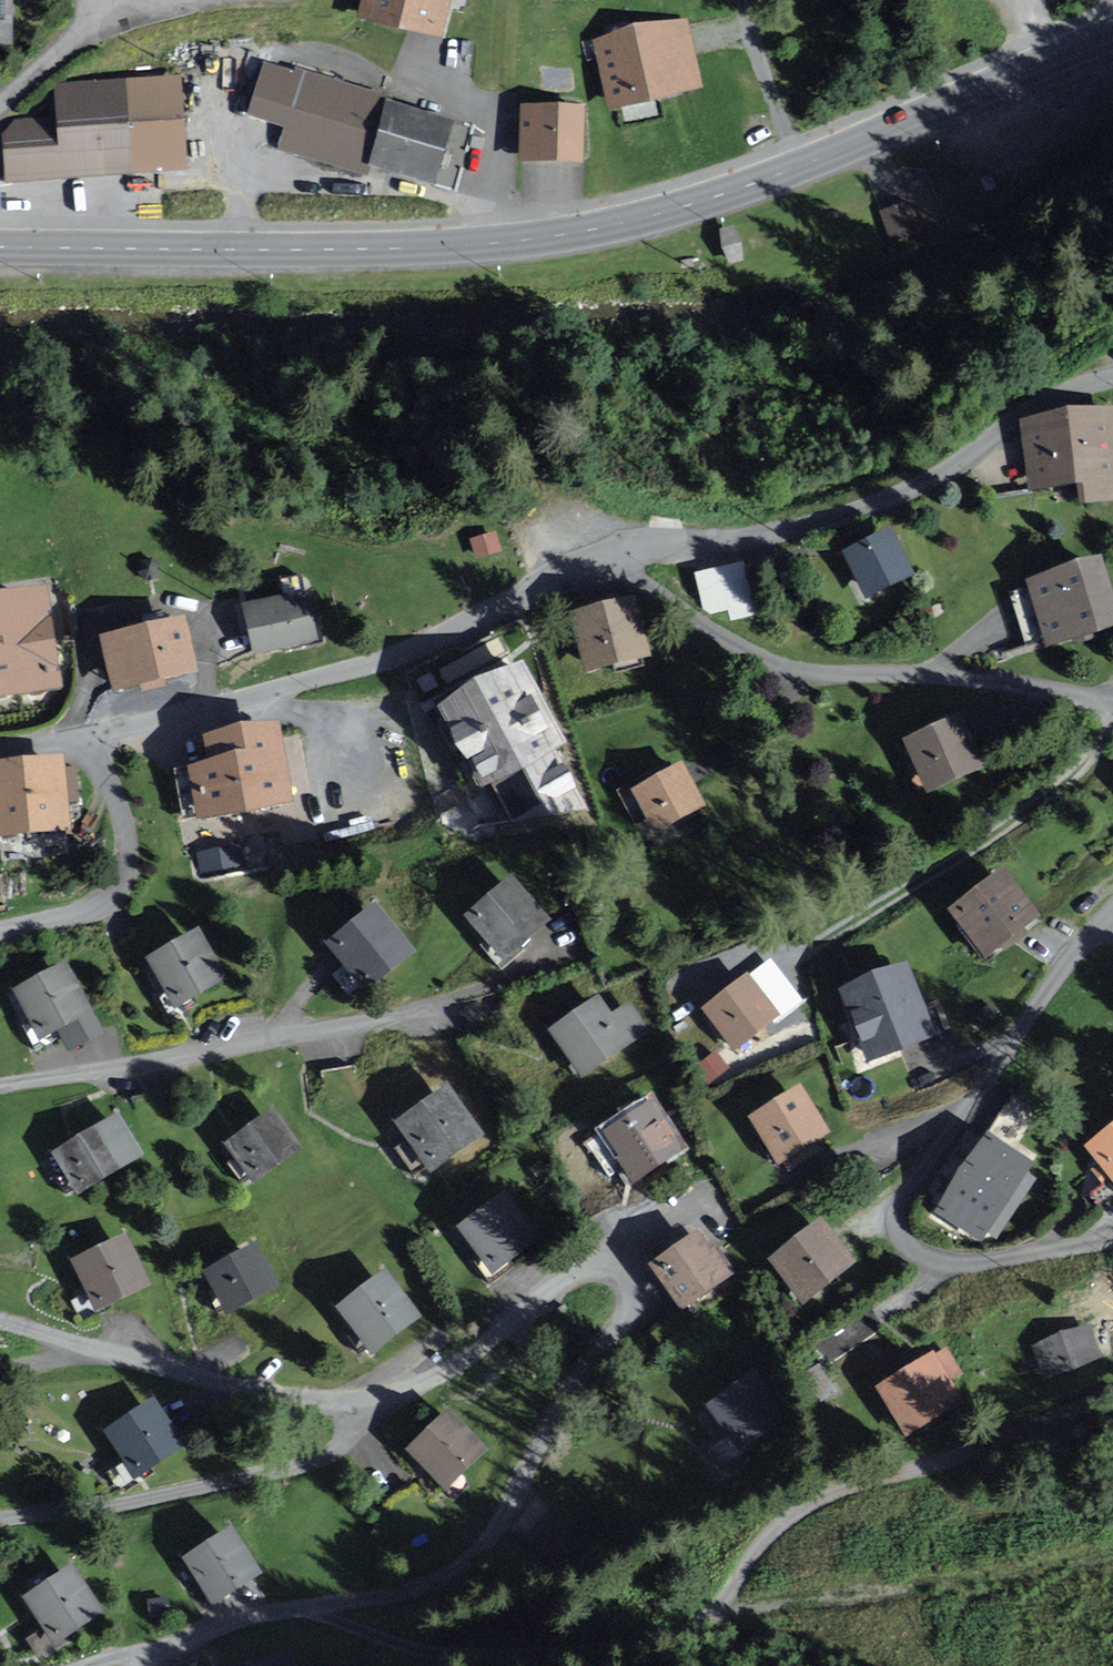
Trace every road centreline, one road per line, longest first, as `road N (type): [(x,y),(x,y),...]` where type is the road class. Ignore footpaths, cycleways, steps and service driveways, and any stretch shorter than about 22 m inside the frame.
road 1 (secondary): [(1112,33),(801,165),(595,232),(355,251),(0,248)]
road 2 (residential): [(387,1402),(448,1370),(574,1272),(612,1266),(629,1276),(633,1315),(622,1334),(549,1423),(490,1545),(442,1588),(241,1620),(142,1665)]
road 3 (residential): [(1112,1238),(986,1265),(945,1264),(912,1246),(900,1233),(899,1216),(906,1192),(1054,979),(1112,910)]
road 4 (residential): [(0,1087),(362,1025),(491,985),(570,950)]
road 5 (residential): [(620,557),(393,657),(76,736)]
road 6 (residential): [(1112,376),(1020,412),(924,484),(868,507),(793,529),(620,557)]
road 7 (residential): [(1112,702),(932,676),(777,666),(639,580),(620,557)]
road 8 (residential): [(387,1402),(331,1456),(297,1469),(0,1521)]
road 9 (residential): [(89,1347),(293,1399),(387,1402)]
road 10 (residential): [(76,736),(112,790),(126,869),(108,897),(69,917),(0,931)]
road 11 (residential): [(0,99),(73,39),(86,0)]

